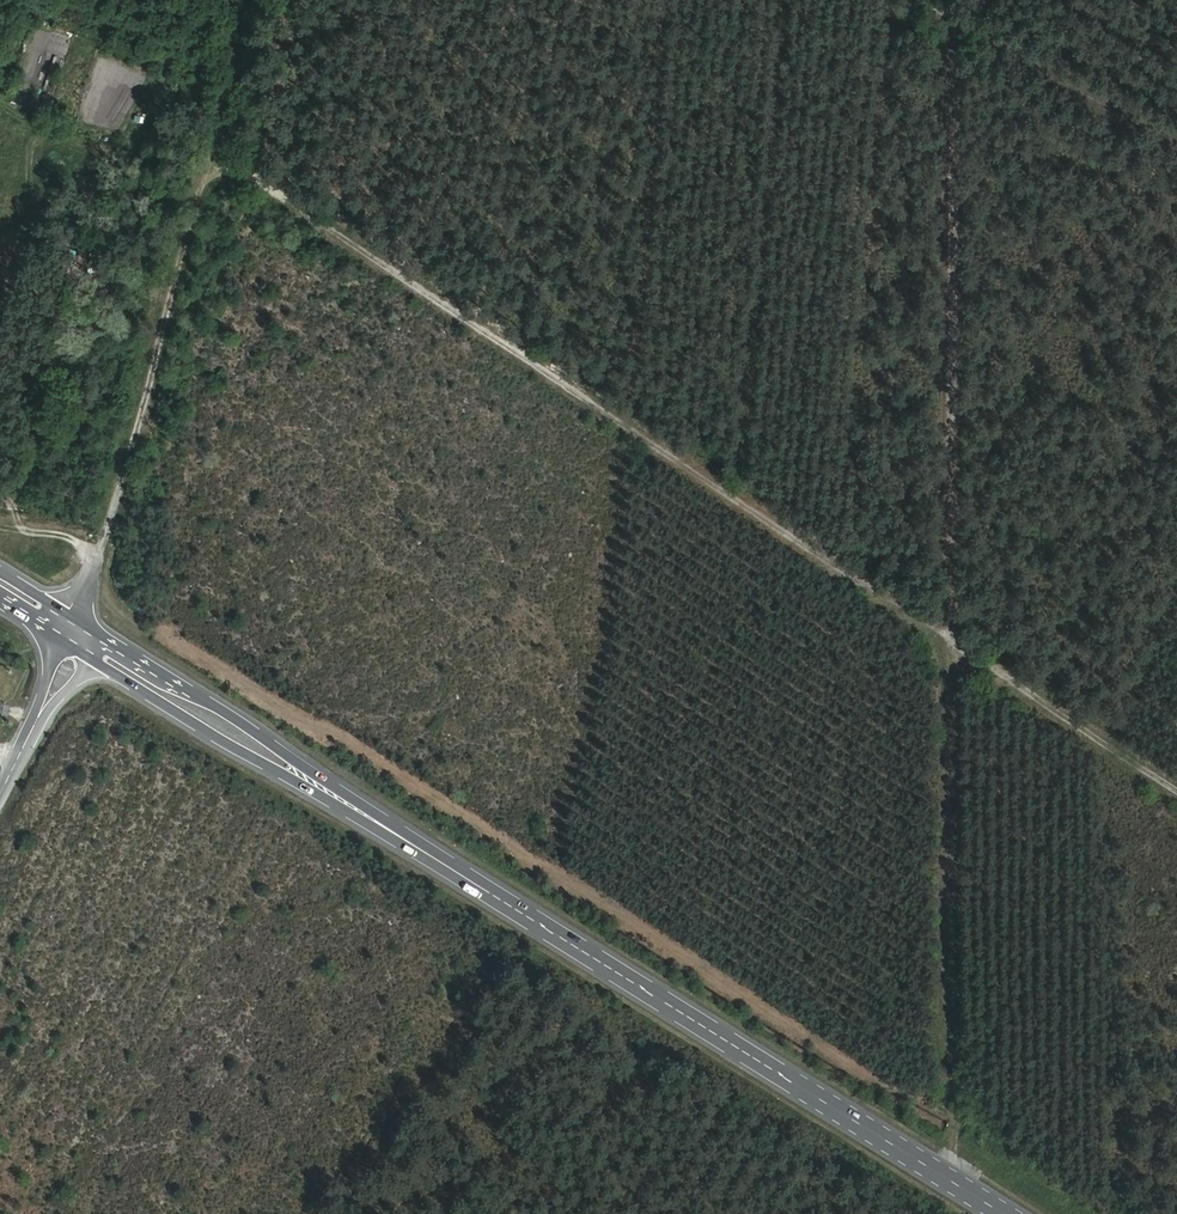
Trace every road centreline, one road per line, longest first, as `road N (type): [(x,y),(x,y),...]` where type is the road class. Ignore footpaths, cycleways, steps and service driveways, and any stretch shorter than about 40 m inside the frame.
road 1 (track): [(951,1174),(955,0)]
road 2 (track): [(1176,793),(217,157)]
road 3 (primary): [(1015,1213),(82,628)]
road 4 (track): [(262,0),(82,628)]
road 5 (tertiary): [(0,797),(82,628)]

